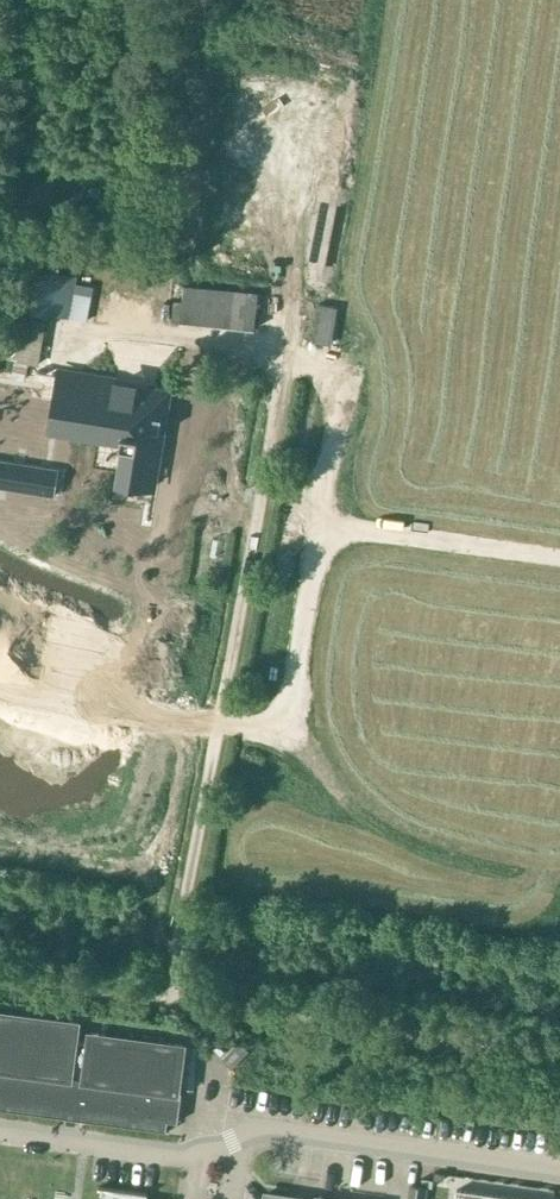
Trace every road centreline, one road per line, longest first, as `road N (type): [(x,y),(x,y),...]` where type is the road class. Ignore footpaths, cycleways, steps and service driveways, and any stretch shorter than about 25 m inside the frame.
road 1 (residential): [(559,1053),(227,1009),(187,996)]

